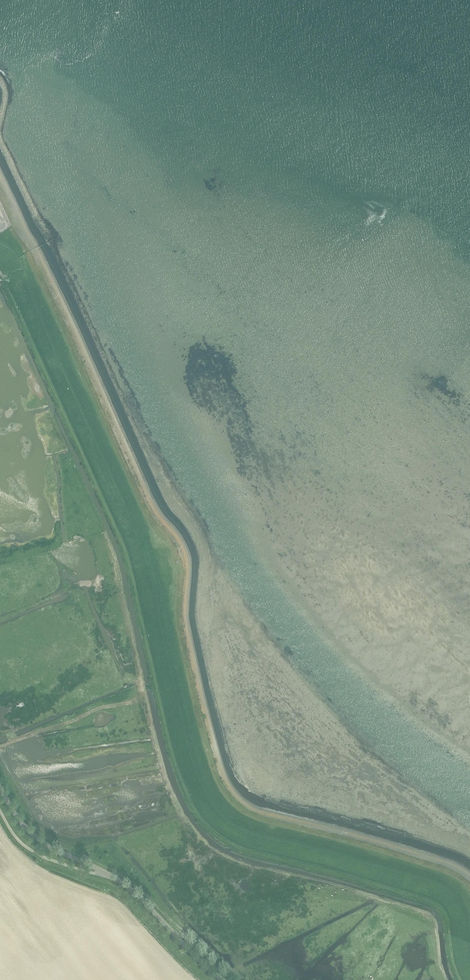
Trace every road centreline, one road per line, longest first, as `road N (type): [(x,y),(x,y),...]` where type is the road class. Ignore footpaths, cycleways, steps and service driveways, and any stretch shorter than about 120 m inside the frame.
road 1 (track): [(5,280),(128,558),(172,751),(200,818),(245,850),(434,902),(447,917),(460,979)]
road 2 (track): [(2,232),(25,254),(146,514),(177,560),(176,621),(189,684),(225,794),(255,816),(428,864),(469,892)]
road 3 (unclassified): [(225,979),(112,876)]
road 4 (unclassified): [(112,876),(37,837),(0,785)]
road 5 (unclassified): [(112,876),(32,851),(0,812)]

